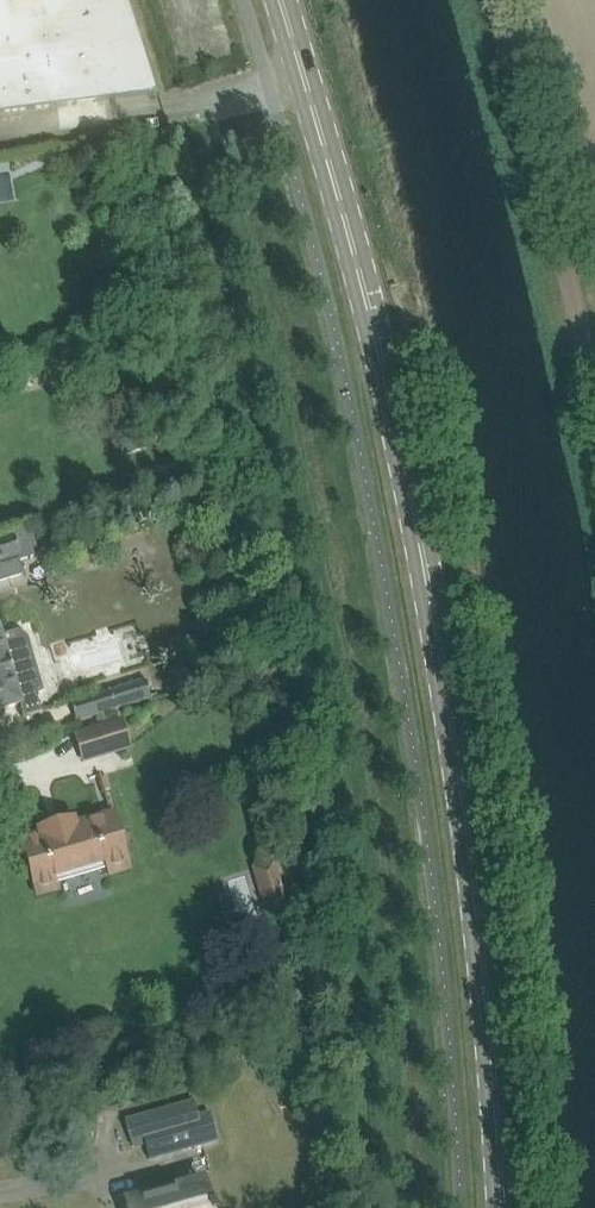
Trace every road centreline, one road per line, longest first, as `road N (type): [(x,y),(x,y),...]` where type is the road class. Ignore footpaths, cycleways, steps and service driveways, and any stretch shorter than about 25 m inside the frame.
road 1 (secondary): [(504,1207),(487,951),(420,526),(365,290),(284,0)]
road 2 (unclassified): [(594,455),(538,157),(492,0)]

